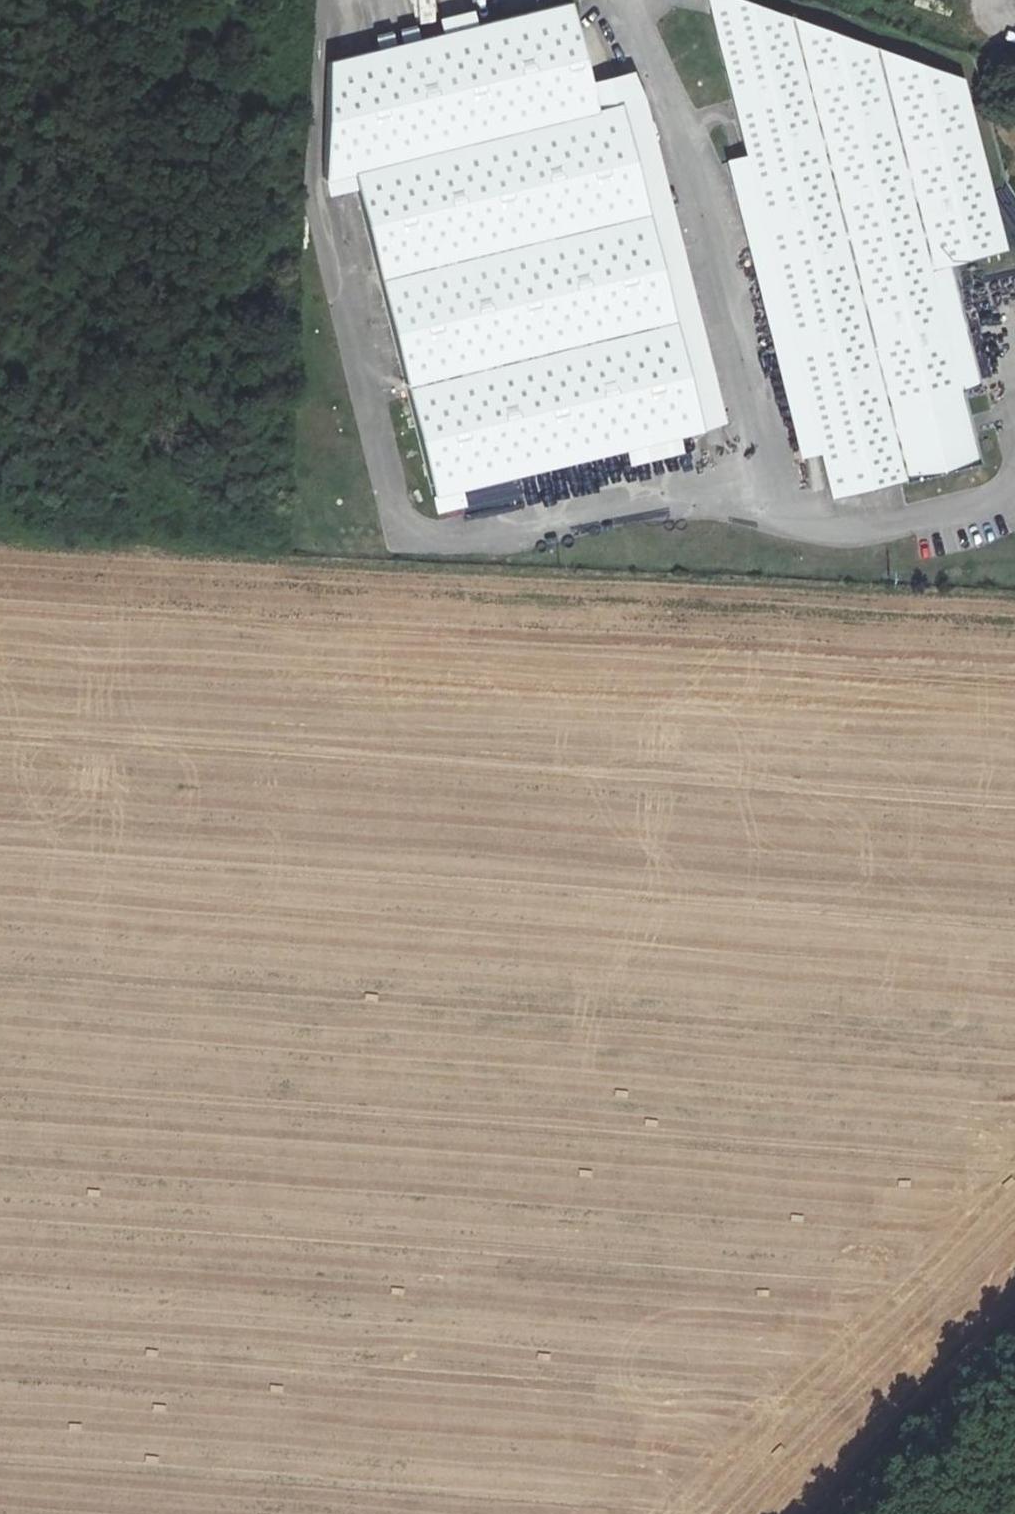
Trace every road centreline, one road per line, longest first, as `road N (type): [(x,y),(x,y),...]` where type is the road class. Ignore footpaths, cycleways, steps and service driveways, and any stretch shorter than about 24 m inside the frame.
road 1 (unclassified): [(757,482),(447,535),(395,499),(313,196),(314,34),(333,0)]
road 2 (unclassified): [(624,0),(757,482)]
road 3 (unclassified): [(757,482),(825,516),(938,512),(1014,472)]
road 4 (track): [(925,1513),(1014,1421)]

